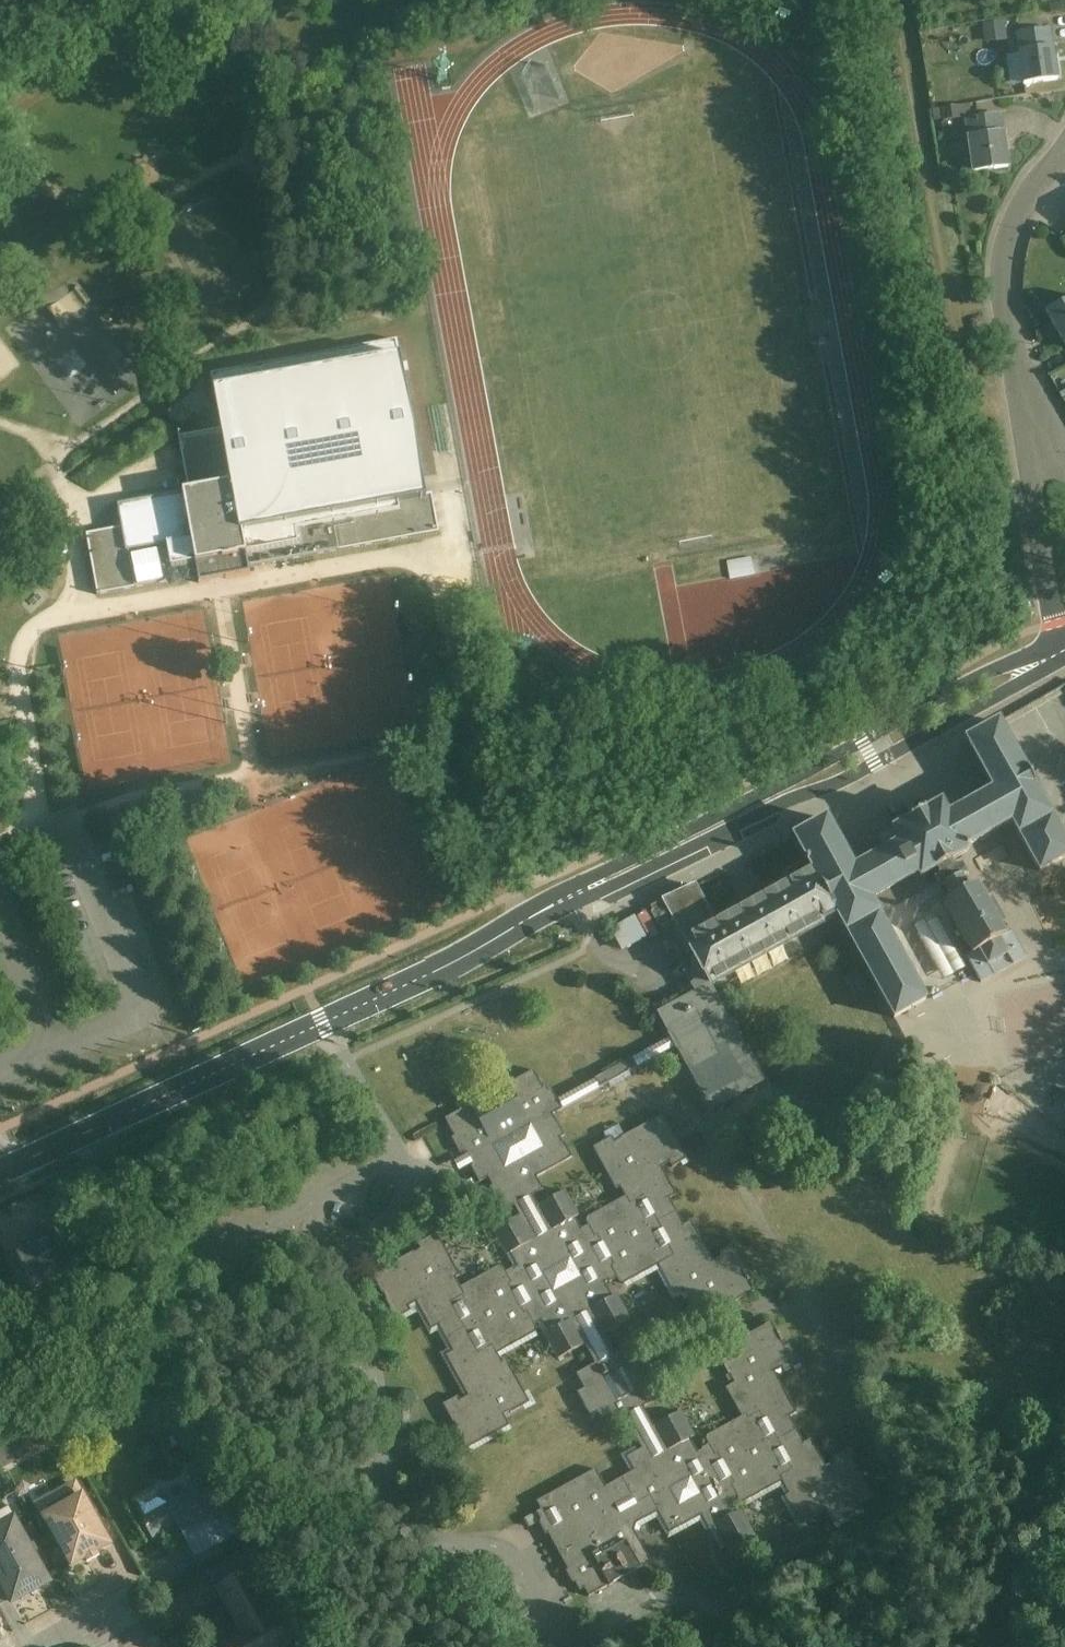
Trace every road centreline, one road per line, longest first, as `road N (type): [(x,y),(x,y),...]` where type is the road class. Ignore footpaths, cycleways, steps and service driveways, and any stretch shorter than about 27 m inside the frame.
road 1 (secondary): [(1064,652),(472,955),(0,1173)]
road 2 (track): [(1004,303),(955,313),(894,0)]
road 3 (residential): [(1042,443),(1013,353),(1004,274),(1023,203),(1064,156)]
road 4 (residential): [(1002,1646),(1064,1432)]
road 5 (residential): [(1042,443),(1033,477),(1053,626),(1064,652)]
road 6 (track): [(955,313),(965,367),(984,393),(1028,400)]

